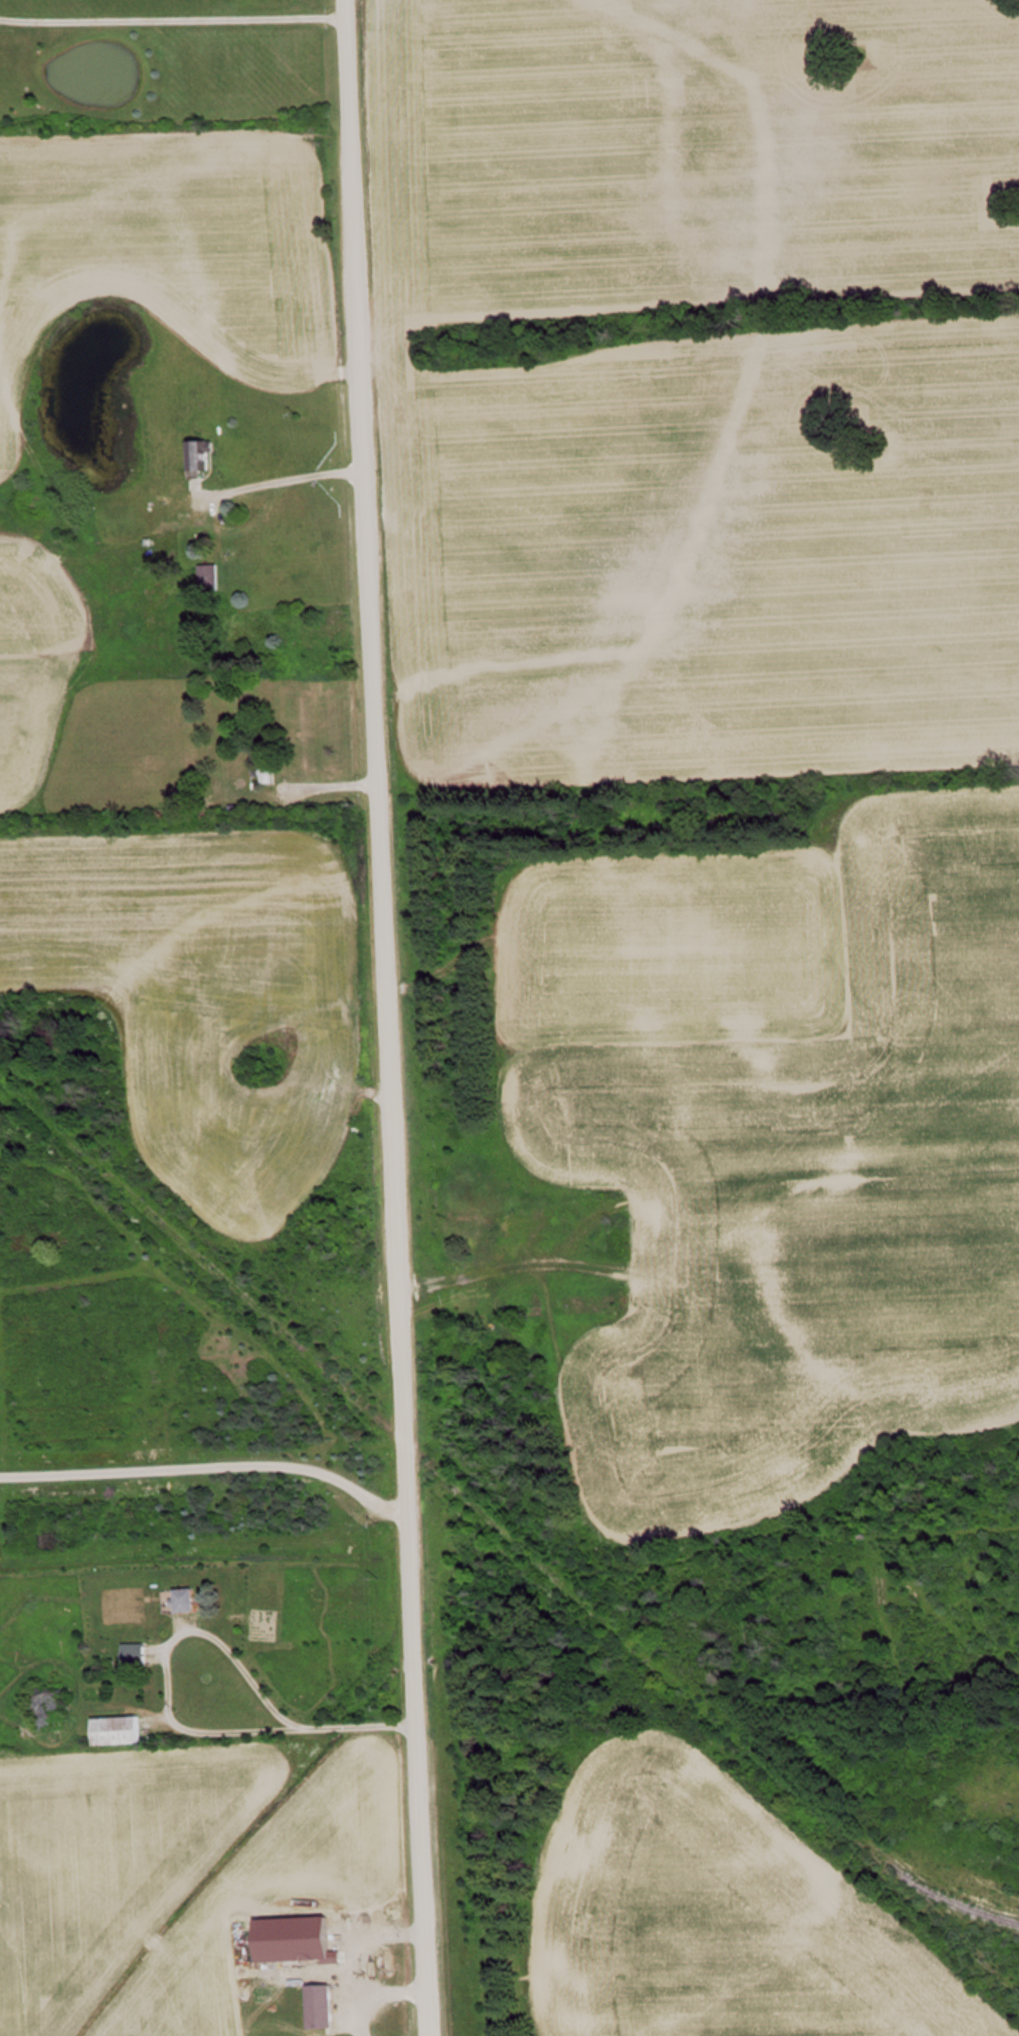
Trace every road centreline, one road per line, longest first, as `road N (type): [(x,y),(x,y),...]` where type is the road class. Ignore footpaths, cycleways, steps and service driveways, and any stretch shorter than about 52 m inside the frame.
road 1 (residential): [(425,2035),(345,0)]

